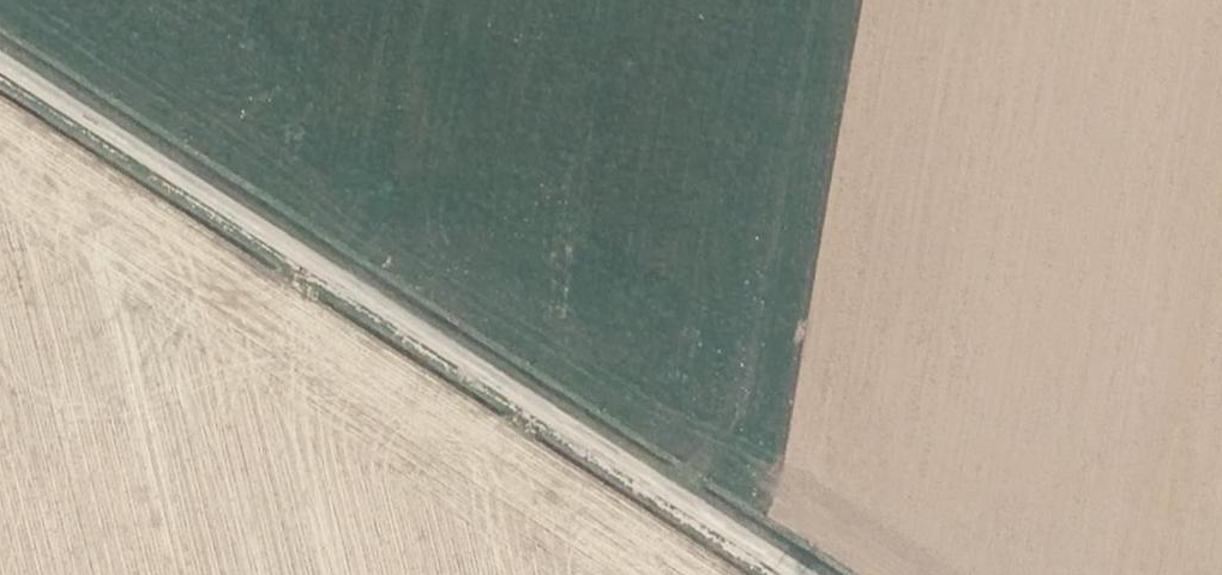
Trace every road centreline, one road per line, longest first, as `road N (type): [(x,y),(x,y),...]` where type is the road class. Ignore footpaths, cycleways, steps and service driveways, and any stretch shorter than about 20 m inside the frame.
road 1 (unclassified): [(798,574),(0,63)]

